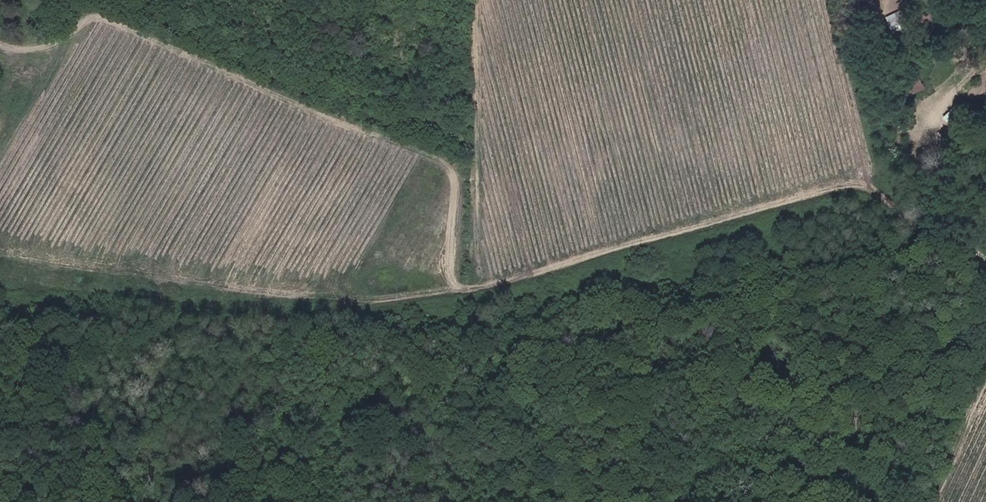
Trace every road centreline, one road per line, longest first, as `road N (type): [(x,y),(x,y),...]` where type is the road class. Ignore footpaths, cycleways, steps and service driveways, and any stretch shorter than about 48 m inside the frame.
road 1 (track): [(0,46),(56,58),(106,18),(457,174),(462,289),(856,182),(970,254),(985,253)]

